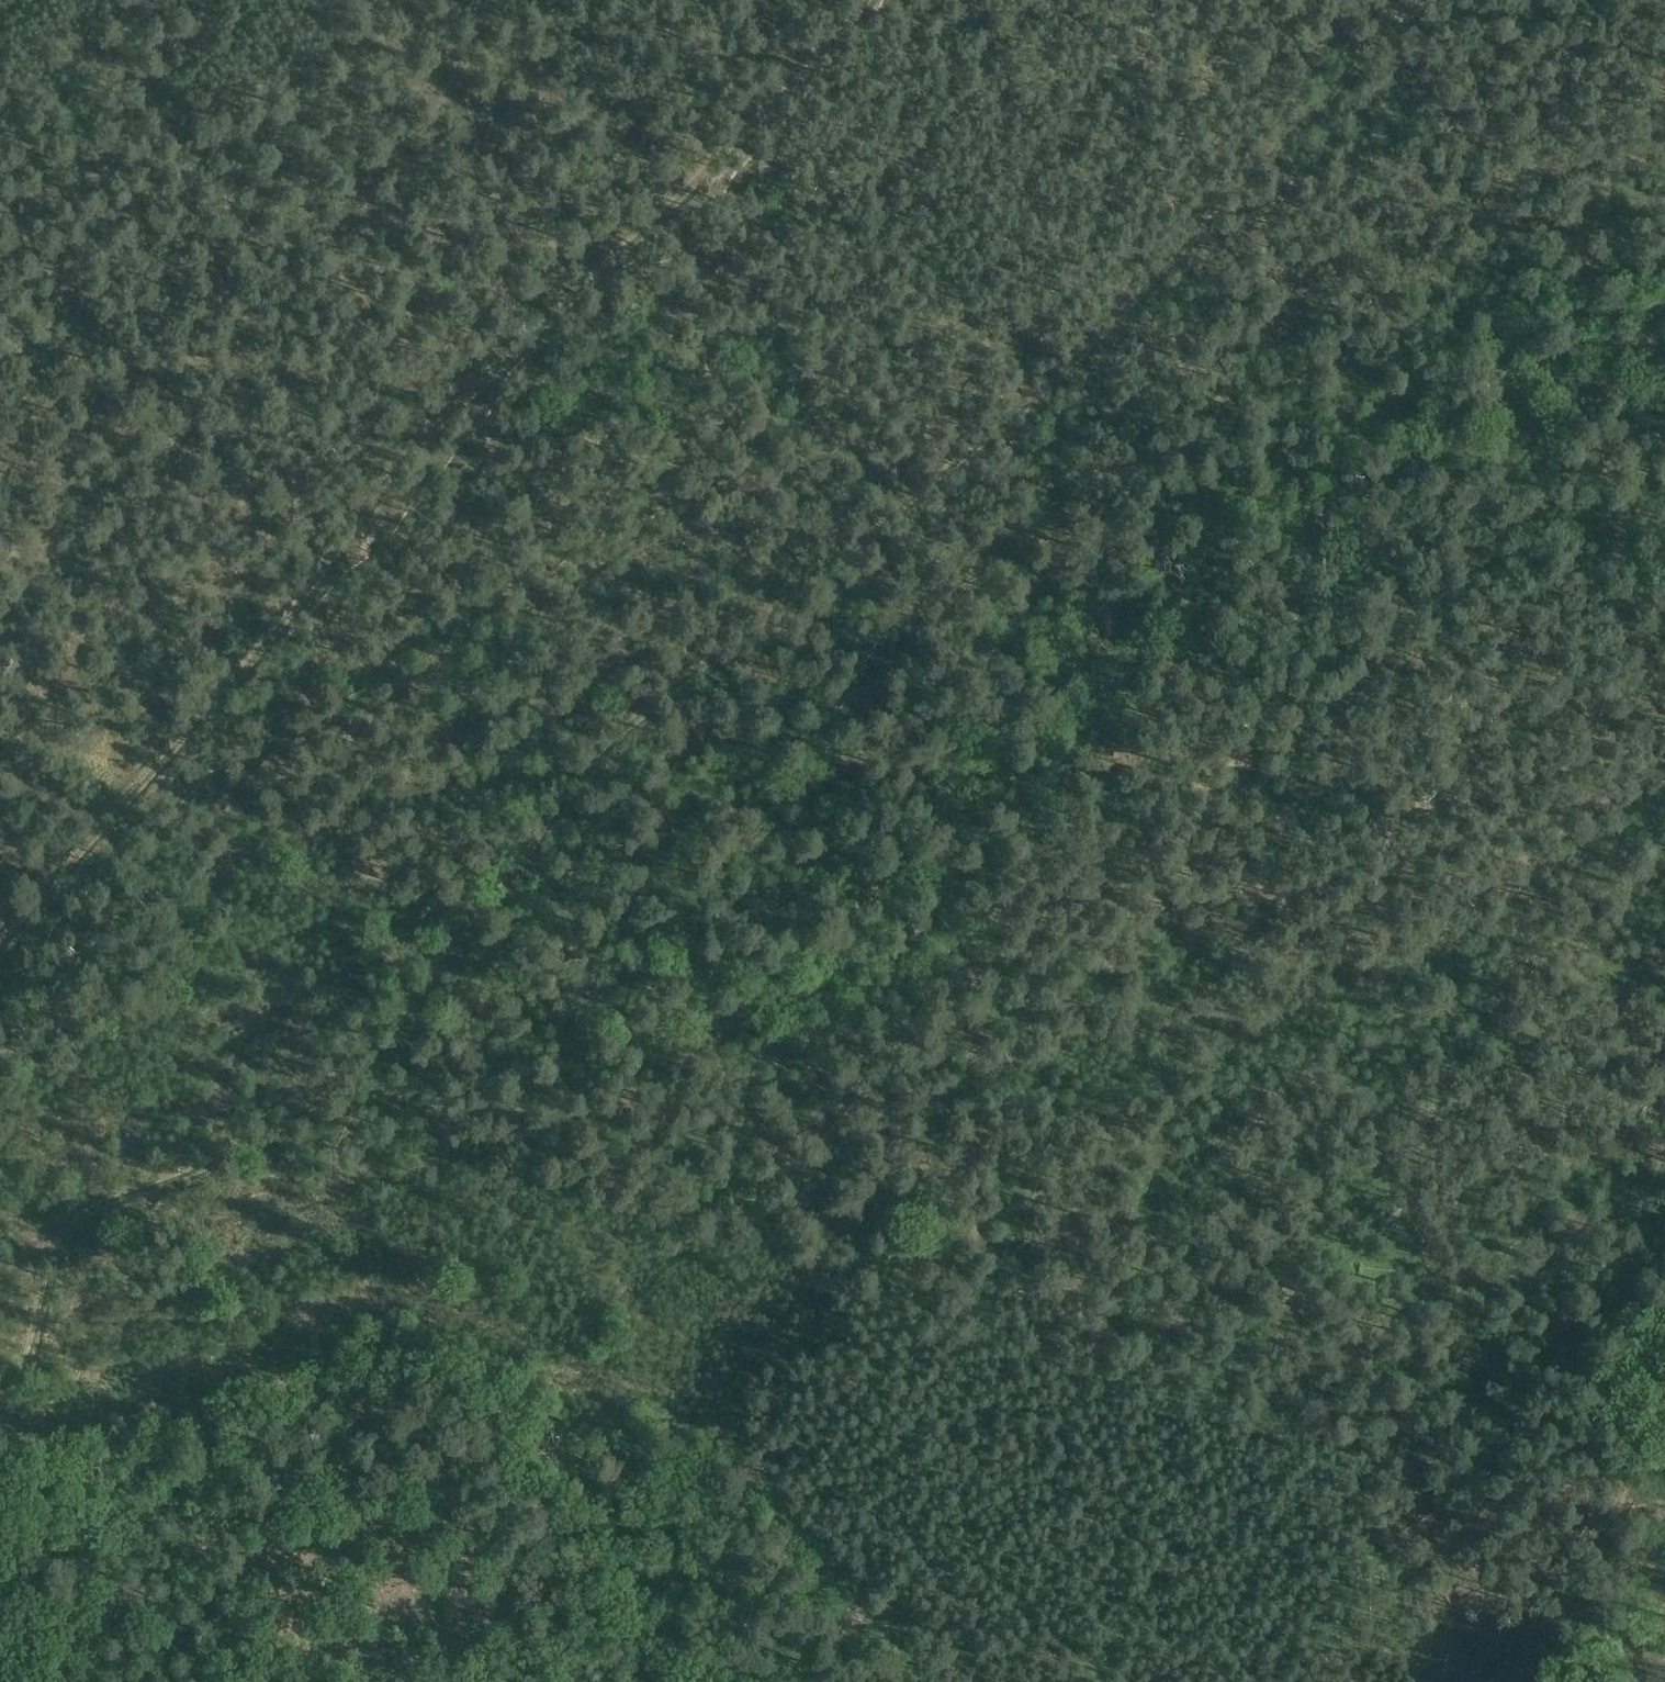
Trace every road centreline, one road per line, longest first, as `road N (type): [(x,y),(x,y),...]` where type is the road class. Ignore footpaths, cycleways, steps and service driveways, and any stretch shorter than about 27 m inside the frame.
road 1 (track): [(1414,0),(1037,397),(591,759),(504,889),(341,1085),(242,1152),(83,1217),(60,1250),(30,1359),(0,1387)]
road 2 (track): [(0,940),(309,592),(414,447),(677,201),(866,0)]

